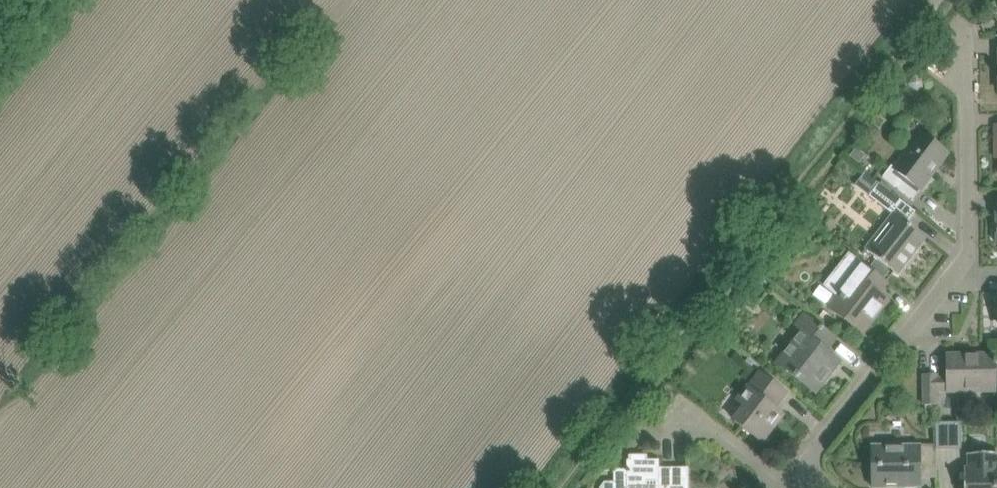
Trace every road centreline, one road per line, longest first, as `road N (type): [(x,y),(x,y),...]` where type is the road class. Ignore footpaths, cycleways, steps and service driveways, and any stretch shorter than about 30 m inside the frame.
road 1 (residential): [(813,464),(966,269),(978,224),(973,37)]
road 2 (track): [(650,368),(903,33)]
road 3 (track): [(556,487),(650,368)]
road 4 (residential): [(813,464),(777,464),(689,407)]

